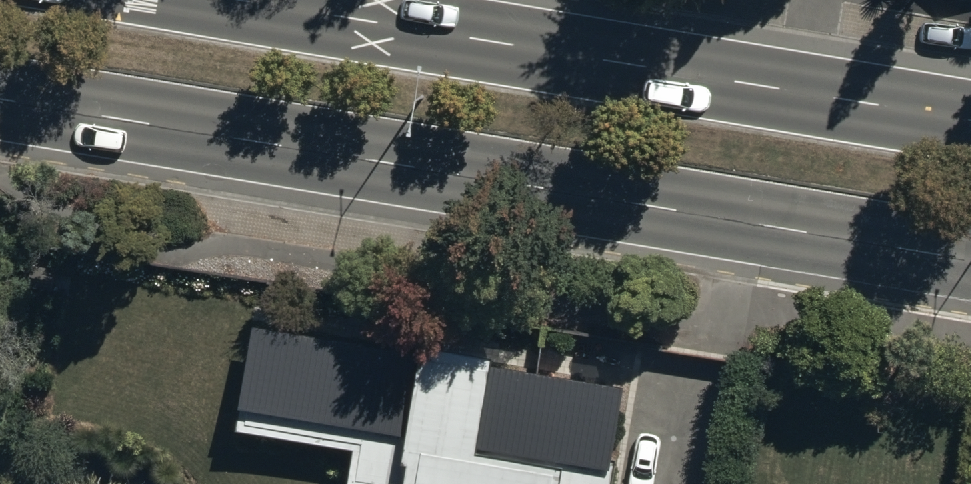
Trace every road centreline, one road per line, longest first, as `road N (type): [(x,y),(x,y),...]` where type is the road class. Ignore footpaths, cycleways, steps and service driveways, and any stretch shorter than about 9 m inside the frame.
road 1 (primary): [(970,261),(0,99)]
road 2 (primary): [(259,0),(970,120)]

